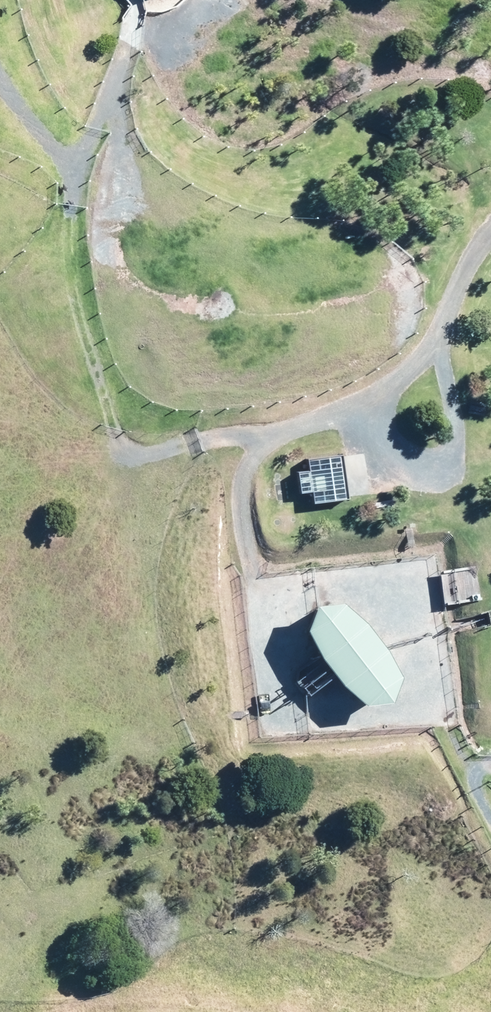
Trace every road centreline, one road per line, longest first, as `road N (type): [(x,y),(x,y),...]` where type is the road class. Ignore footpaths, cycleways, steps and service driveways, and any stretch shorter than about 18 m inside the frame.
road 1 (track): [(381,411),(288,431),(253,459),(242,485),(242,529),(279,698),(304,717),(431,714),(490,815)]
road 2 (track): [(137,14),(84,161),(69,237),(70,285),(118,444),(142,458),(288,431)]
road 3 (track): [(110,94),(147,219)]

